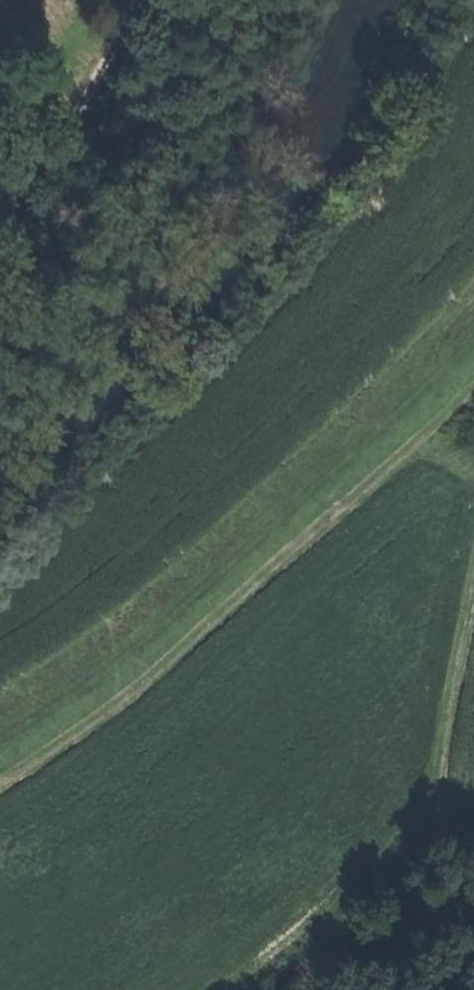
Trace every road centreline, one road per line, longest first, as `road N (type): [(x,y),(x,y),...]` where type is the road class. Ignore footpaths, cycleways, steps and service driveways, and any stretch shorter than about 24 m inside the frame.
road 1 (track): [(473,343),(70,692),(0,734)]
road 2 (track): [(0,181),(69,136),(139,0)]

